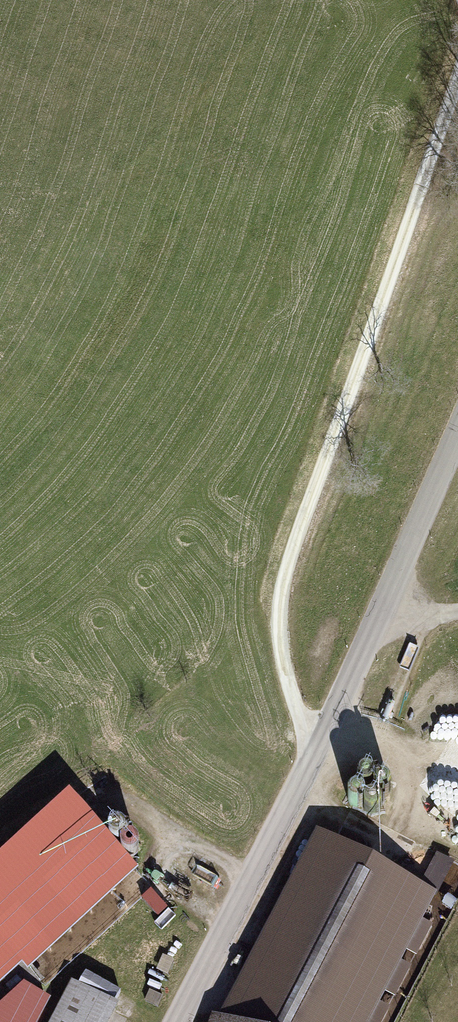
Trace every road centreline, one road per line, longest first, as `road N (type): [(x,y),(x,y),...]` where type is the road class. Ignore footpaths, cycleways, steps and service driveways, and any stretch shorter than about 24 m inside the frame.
road 1 (track): [(324,745),(300,716),(284,673),(279,617),(457,87)]
road 2 (tertiary): [(457,439),(324,745),(180,1021)]

